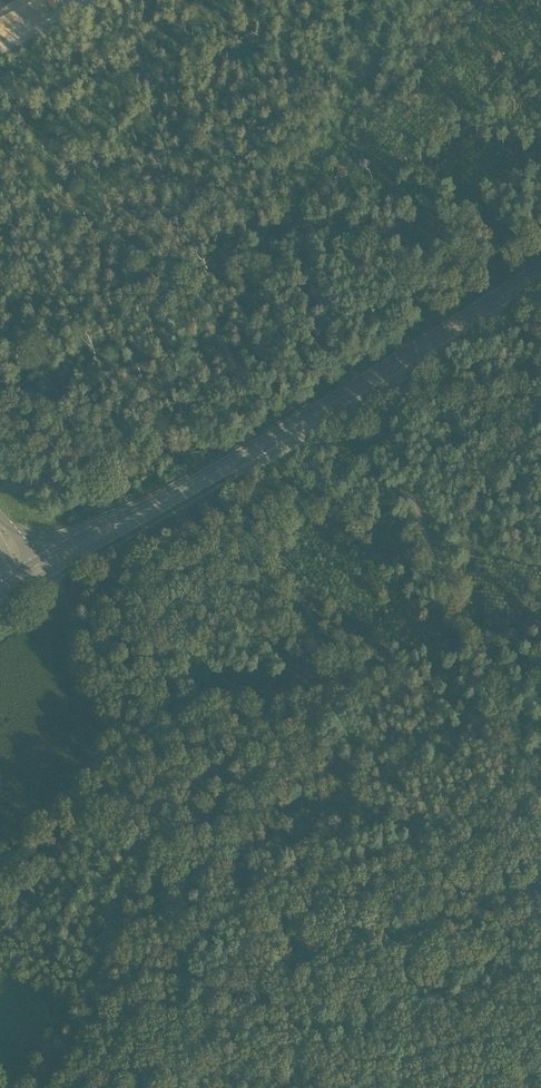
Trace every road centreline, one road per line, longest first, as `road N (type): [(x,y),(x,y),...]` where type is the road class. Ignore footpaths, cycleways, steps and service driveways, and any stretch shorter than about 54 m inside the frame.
road 1 (track): [(402,0),(289,228),(290,253),(506,702)]
road 2 (secondary): [(0,593),(177,499),(540,271)]
road 3 (track): [(0,873),(126,730),(48,565)]

